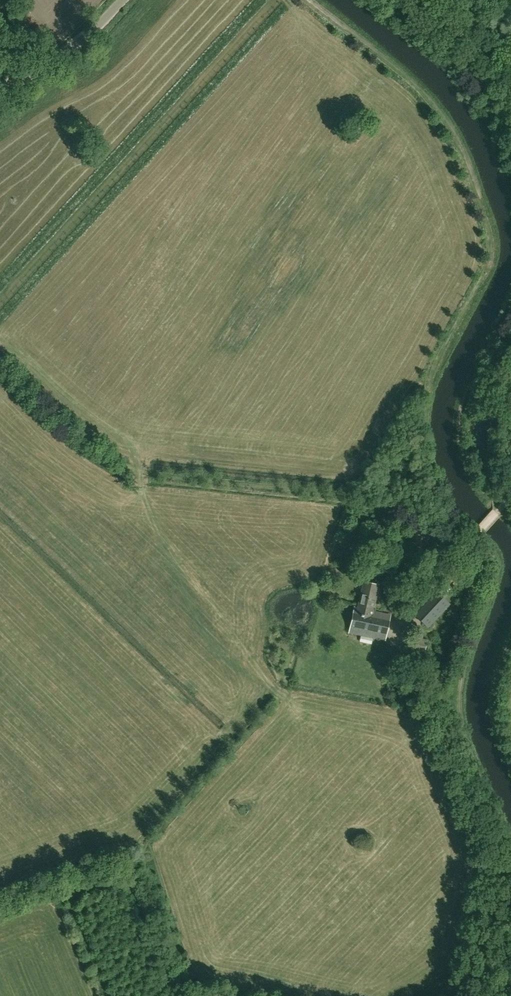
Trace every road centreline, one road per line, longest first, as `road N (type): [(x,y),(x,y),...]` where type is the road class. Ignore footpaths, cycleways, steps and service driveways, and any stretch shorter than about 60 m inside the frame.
road 1 (track): [(510,874),(436,706),(477,582),(474,543),(502,511)]
road 2 (tertiary): [(0,105),(123,0)]

